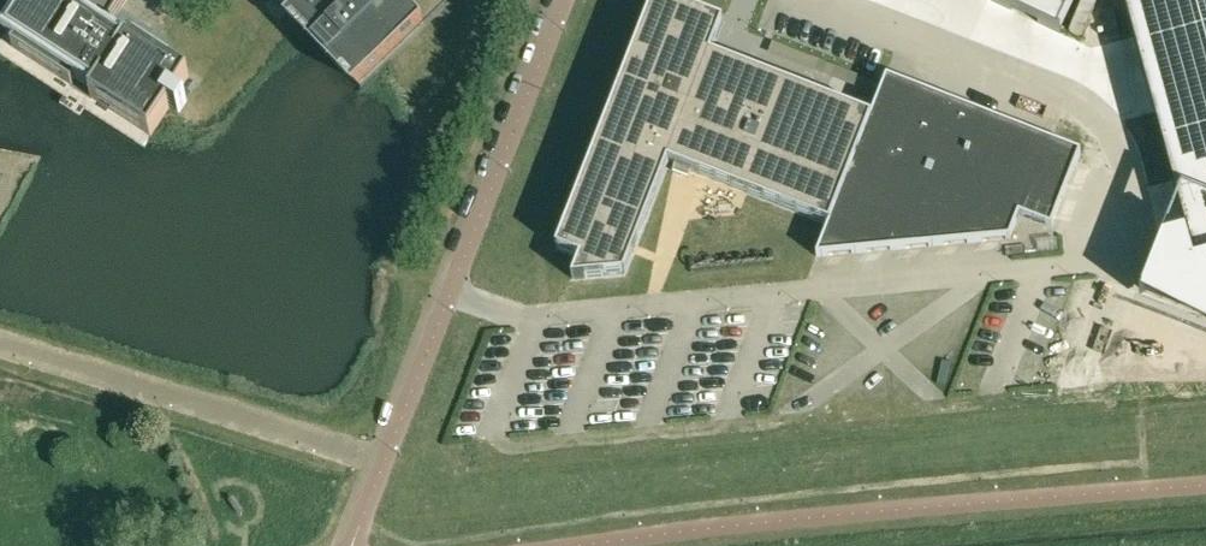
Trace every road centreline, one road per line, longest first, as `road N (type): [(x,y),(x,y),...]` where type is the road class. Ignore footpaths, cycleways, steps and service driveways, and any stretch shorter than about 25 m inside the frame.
road 1 (unclassified): [(446,299),(560,0)]
road 2 (unclassified): [(1135,113),(838,0)]
road 3 (unclassified): [(353,545),(446,299)]

